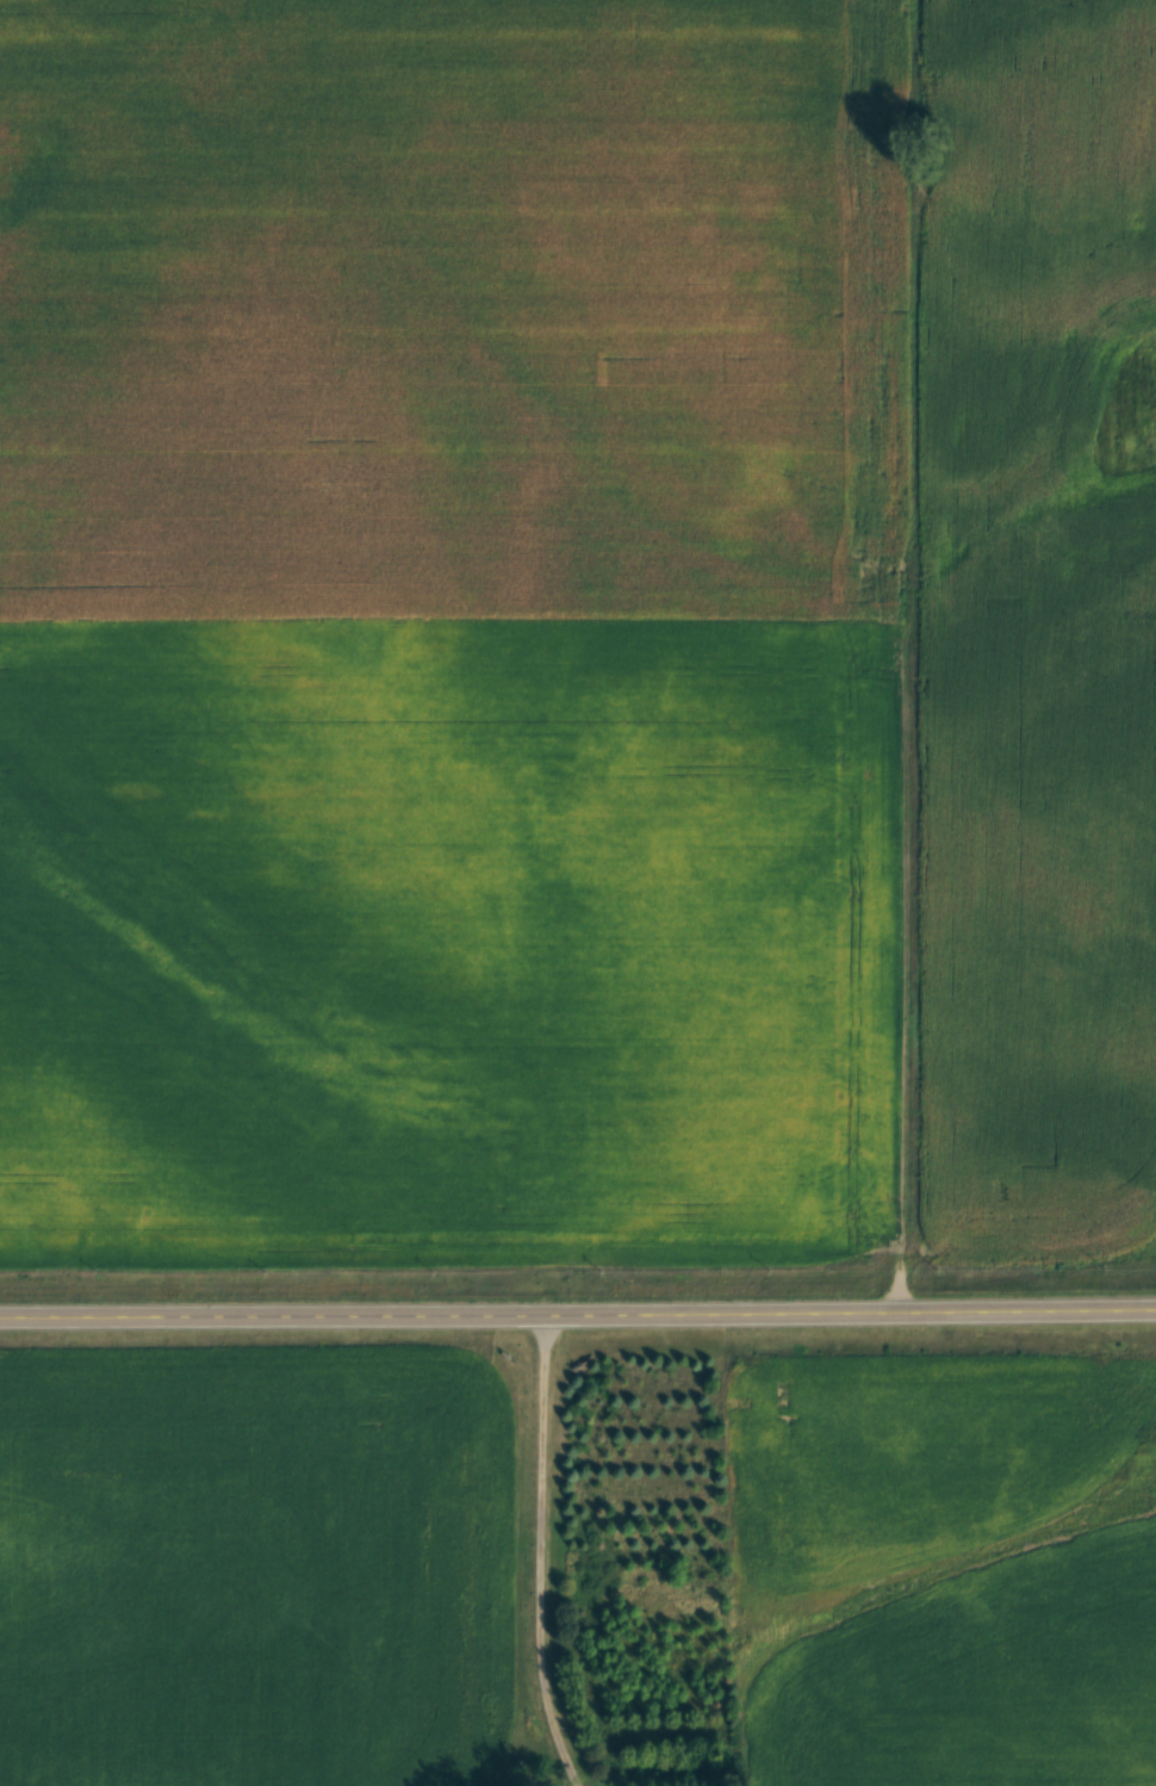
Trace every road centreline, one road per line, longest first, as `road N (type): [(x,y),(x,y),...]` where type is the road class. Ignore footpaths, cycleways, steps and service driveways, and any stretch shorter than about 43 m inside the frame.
road 1 (tertiary): [(0,1312),(1155,1306)]

